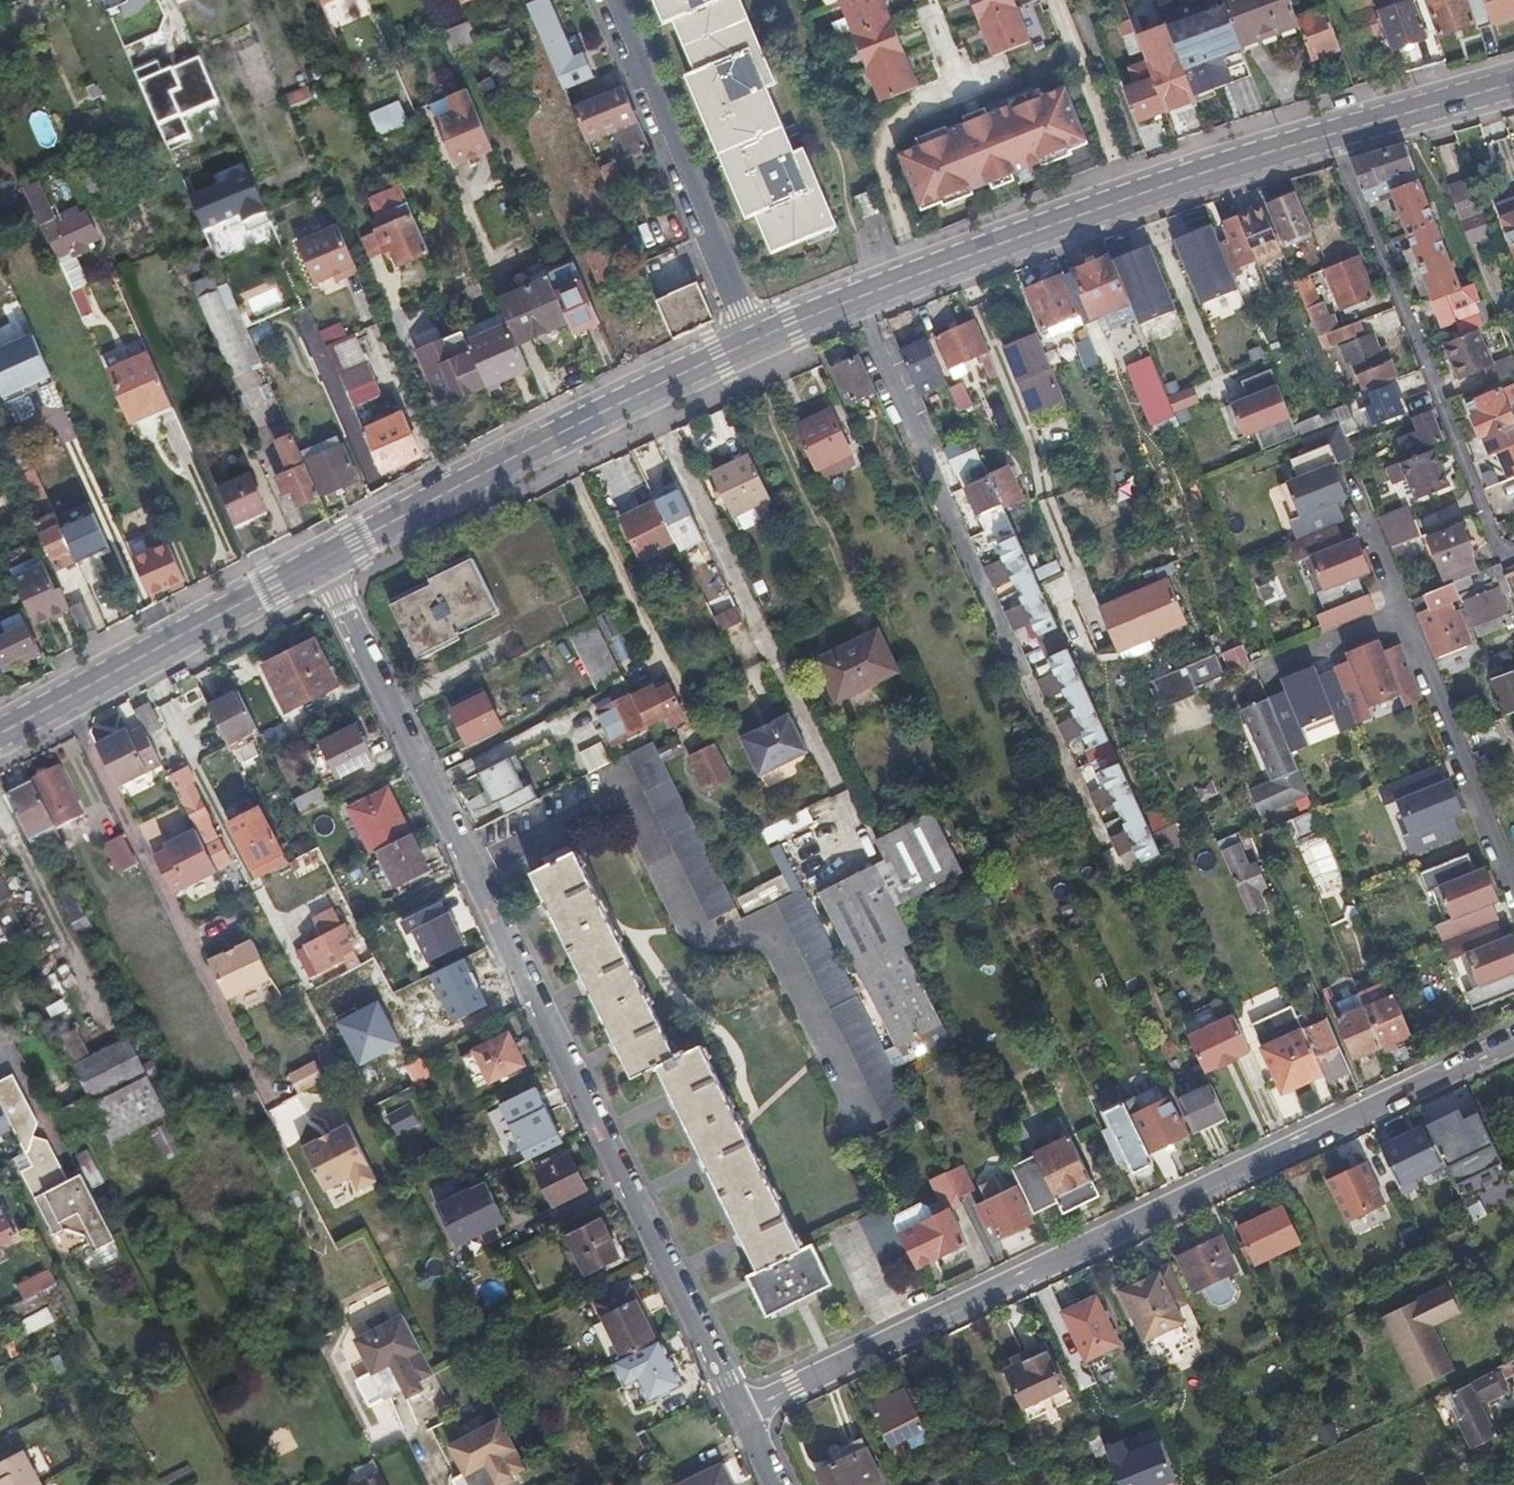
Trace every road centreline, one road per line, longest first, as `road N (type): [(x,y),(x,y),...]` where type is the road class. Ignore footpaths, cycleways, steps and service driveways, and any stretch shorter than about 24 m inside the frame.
road 1 (residential): [(742,1411),(319,561)]
road 2 (residential): [(1513,1040),(742,1411)]
road 3 (primary): [(1513,83),(1146,192),(753,343)]
road 4 (primary): [(753,343),(606,408),(319,561)]
road 5 (residential): [(612,0),(753,343)]
road 6 (primary): [(319,561),(0,735)]

